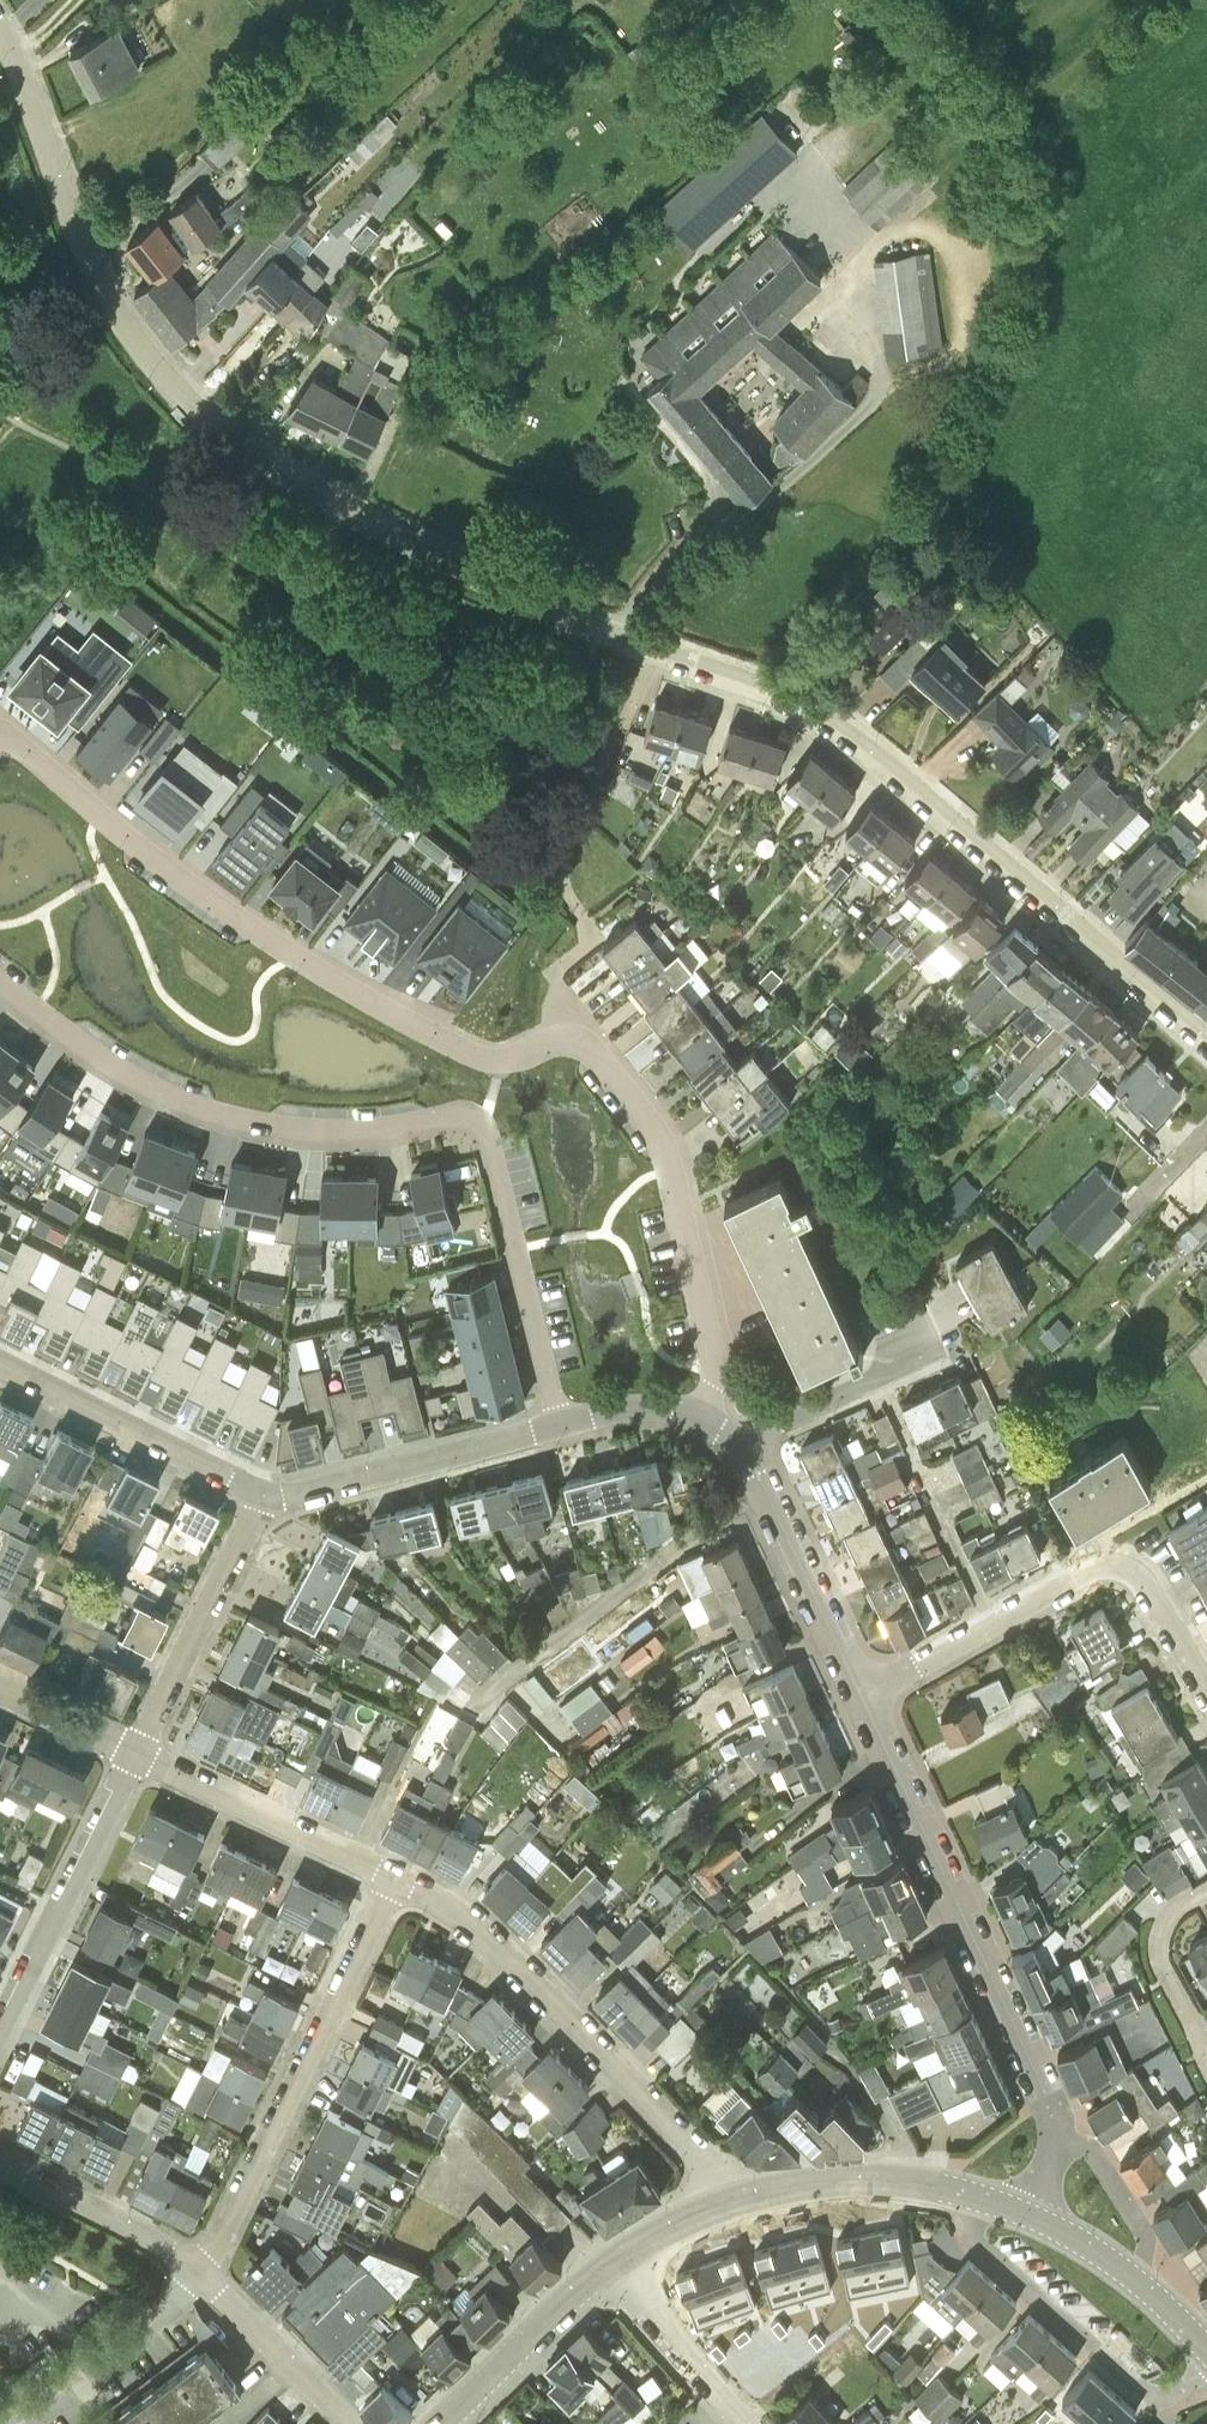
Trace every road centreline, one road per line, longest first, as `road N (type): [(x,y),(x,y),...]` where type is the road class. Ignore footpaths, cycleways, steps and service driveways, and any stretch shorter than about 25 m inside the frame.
road 1 (unclassified): [(1206,1037),(813,709),(562,613),(300,487),(209,422),(159,370),(107,293),(0,25)]
road 2 (residential): [(0,748),(30,751),(264,939),(475,1056),(498,1059)]
road 3 (residential): [(484,1124),(463,1115),(332,1135),(227,1116),(153,1091),(0,986)]
road 4 (residential): [(703,1419),(718,1378),(716,1355),(660,1134),(585,1045),(556,1040),(498,1059)]
road 5 (residential): [(1060,2139),(1053,2103),(867,1694)]
road 6 (residential): [(396,1877),(485,1939),(706,2160),(732,2200)]
road 7 (residential): [(200,2274),(396,1877)]
road 8 (residential): [(963,2193),(977,2241),(1144,2392),(1184,2395),(1206,2376)]
road 9 (residential): [(484,1124),(562,1424)]
road 10 (residential): [(0,2030),(137,1753)]
road 11 (residential): [(264,1496),(562,1424)]
road 12 (residential): [(0,1361),(264,1496)]
road 13 (residential): [(137,1753),(396,1877)]
road 14 (residential): [(137,1753),(264,1496)]
road 15 (residential): [(867,1694),(1099,1565),(1119,1566)]
road 16 (residential): [(867,1694),(764,1475)]
road 17 (tertiary): [(620,2258),(444,2423)]
road 18 (tertiary): [(963,2193),(866,2180),(732,2200)]
road 19 (residential): [(200,2274),(148,2234),(0,2163)]
road 20 (residential): [(358,2423),(200,2274)]
road 21 (residential): [(750,2423),(620,2258)]
road 22 (residential): [(1206,2051),(1160,1961),(1159,1934),(1179,1905),(1206,1889)]
road 23 (residential): [(1136,2281),(1145,2241),(1138,2221),(1089,2151),(1060,2139)]
road 24 (residential): [(1206,1694),(1139,1580),(1119,1566)]
road 25 (residential): [(0,1688),(137,1753)]
road 26 (residential): [(562,1424),(659,1411),(703,1419)]
road 27 (tertiary): [(1136,2281),(1019,2210)]
road 28 (tertiary): [(732,2200),(620,2258)]

